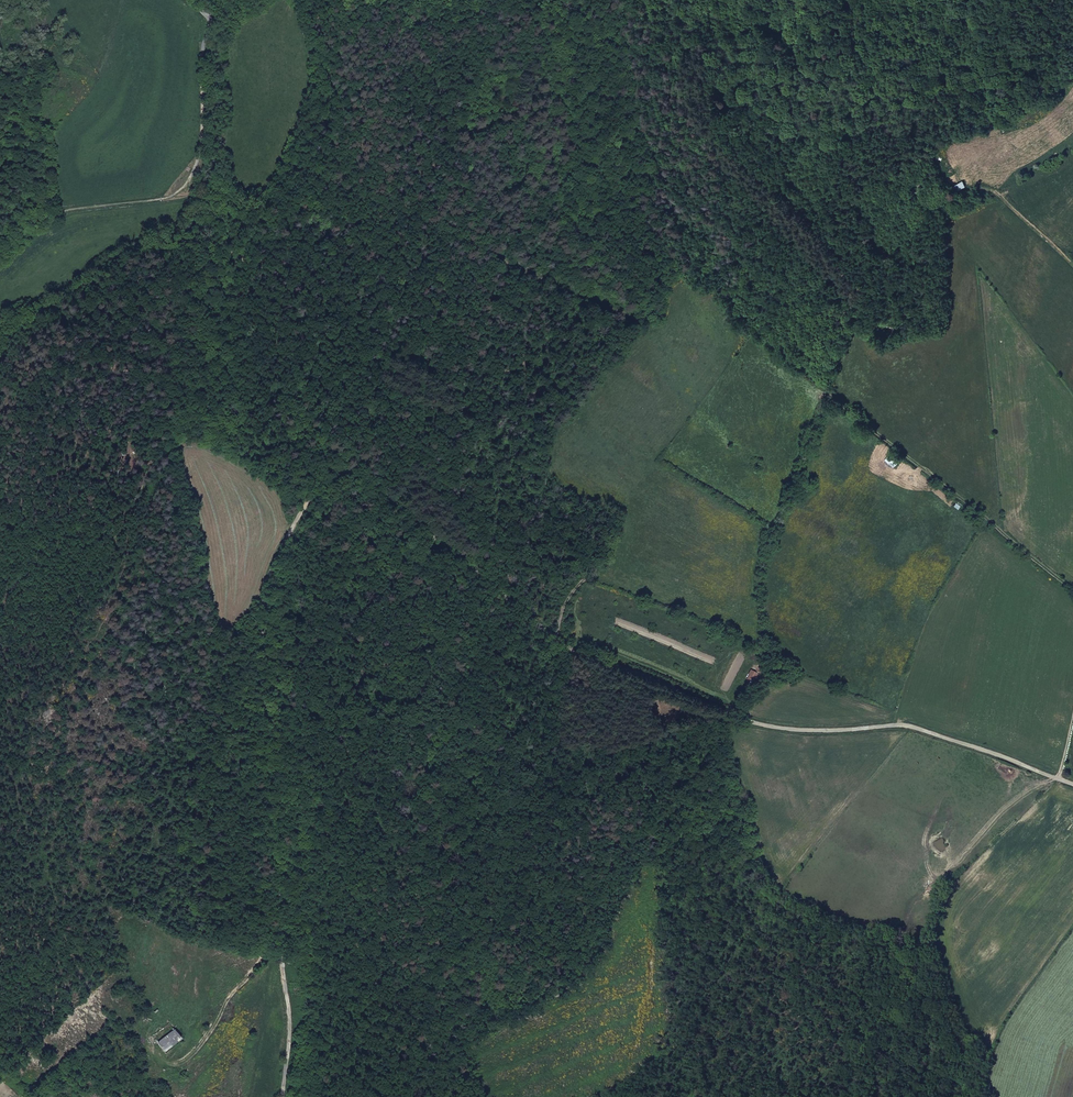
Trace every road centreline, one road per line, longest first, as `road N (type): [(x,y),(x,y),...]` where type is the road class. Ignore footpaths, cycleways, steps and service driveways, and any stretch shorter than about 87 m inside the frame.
road 1 (track): [(280,1096),(288,1028),(261,717),(263,610),(284,541),(339,469),(377,490),(567,645),(740,719)]
road 2 (unclassified): [(1072,784),(908,726),(787,729),(740,719)]

